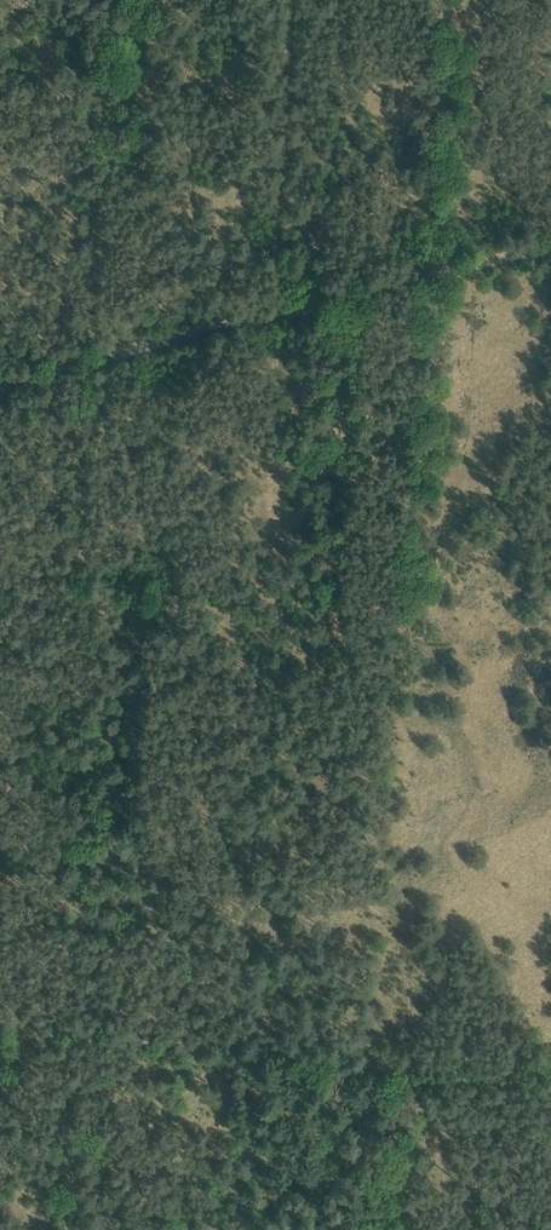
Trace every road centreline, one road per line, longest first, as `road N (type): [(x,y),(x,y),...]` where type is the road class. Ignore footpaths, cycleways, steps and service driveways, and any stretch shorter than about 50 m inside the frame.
road 1 (track): [(550,1087),(498,1081),(356,1090),(259,1055),(183,1046),(120,1017),(48,1032),(0,1015)]
road 2 (track): [(0,369),(550,235)]

